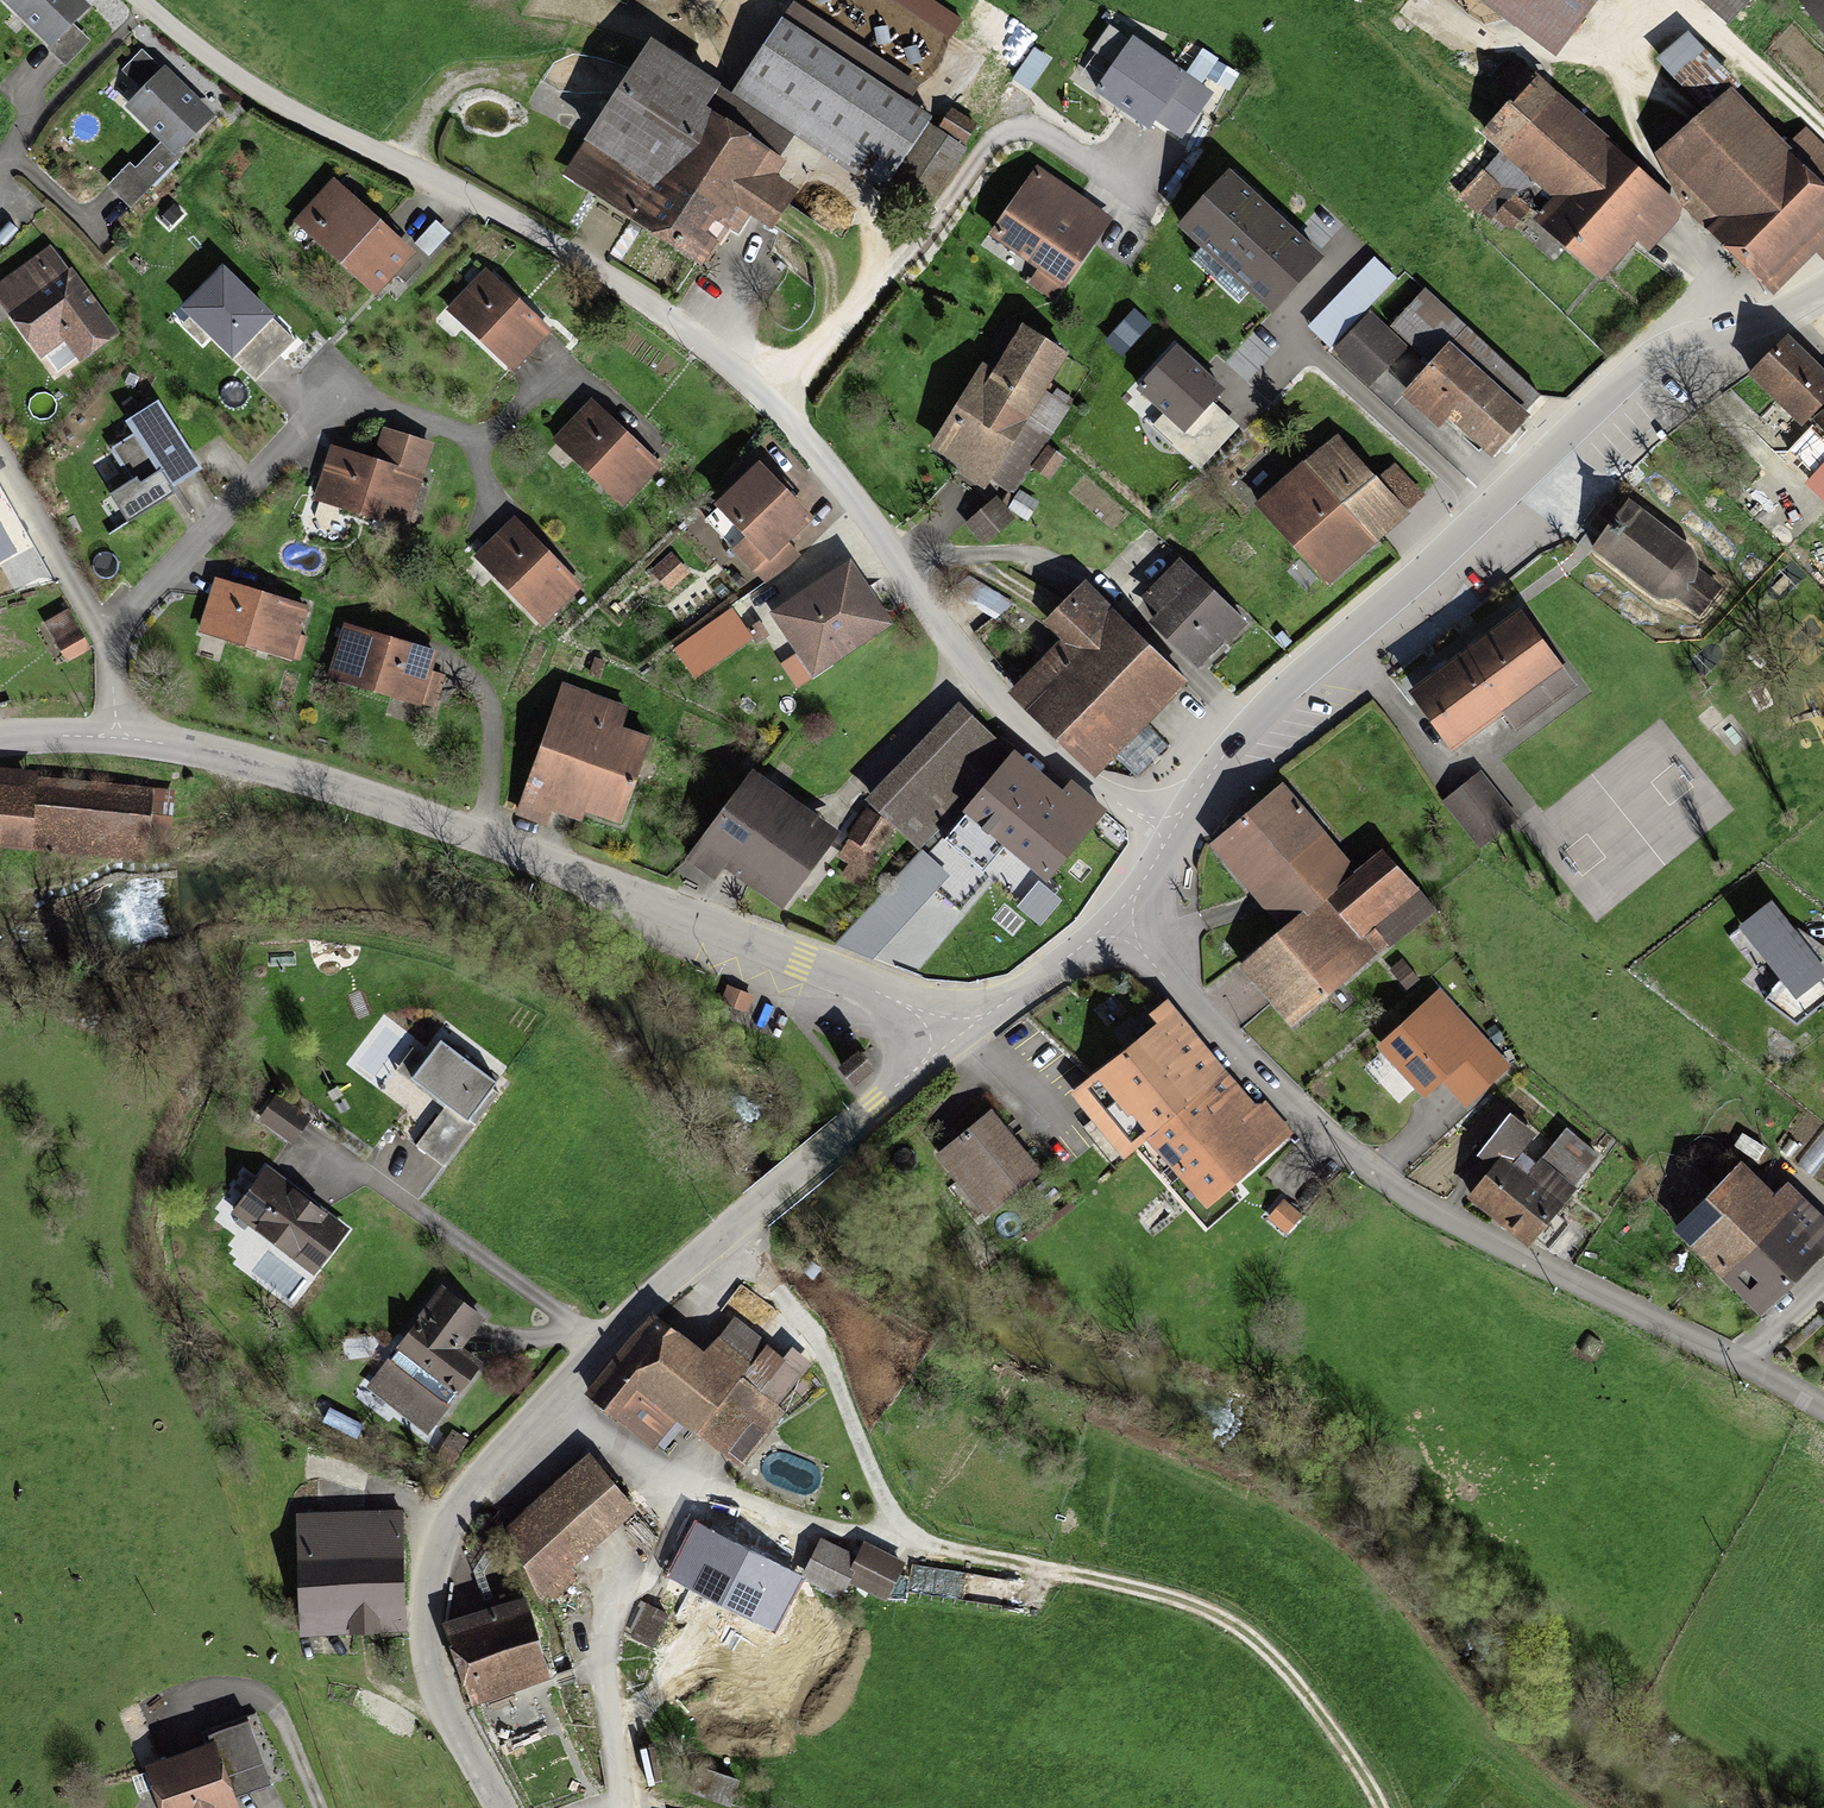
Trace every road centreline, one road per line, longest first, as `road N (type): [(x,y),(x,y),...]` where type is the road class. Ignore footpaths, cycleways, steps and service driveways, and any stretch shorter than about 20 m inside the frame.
road 1 (residential): [(1163,826),(1090,786),(998,695),(781,418),(669,326),(484,209),(252,99),(130,0)]
road 2 (residential): [(496,1807),(437,1693),(422,1634),(427,1569),(457,1507),(559,1385),(642,1305),(962,1035)]
road 3 (residential): [(118,735),(218,751),(434,820),(962,1035)]
road 4 (residential): [(1163,826),(1272,697),(1491,507),(1611,381),(1701,328),(1823,289)]
road 5 (residential): [(1110,923),(1274,1097),(1369,1175),(1445,1224),(1738,1367)]
road 6 (track): [(1383,1807),(1348,1751),(1250,1644),(1185,1605),(986,1564),(884,1521)]
road 7 (residential): [(480,444),(337,403),(140,613),(115,666)]
road 8 (track): [(738,1226),(791,1305),(847,1410),(884,1521)]
road 9 (residential): [(0,438),(115,666)]
road 10 (residential): [(962,1035),(1110,923)]
road 11 (residential): [(96,55),(0,174)]

